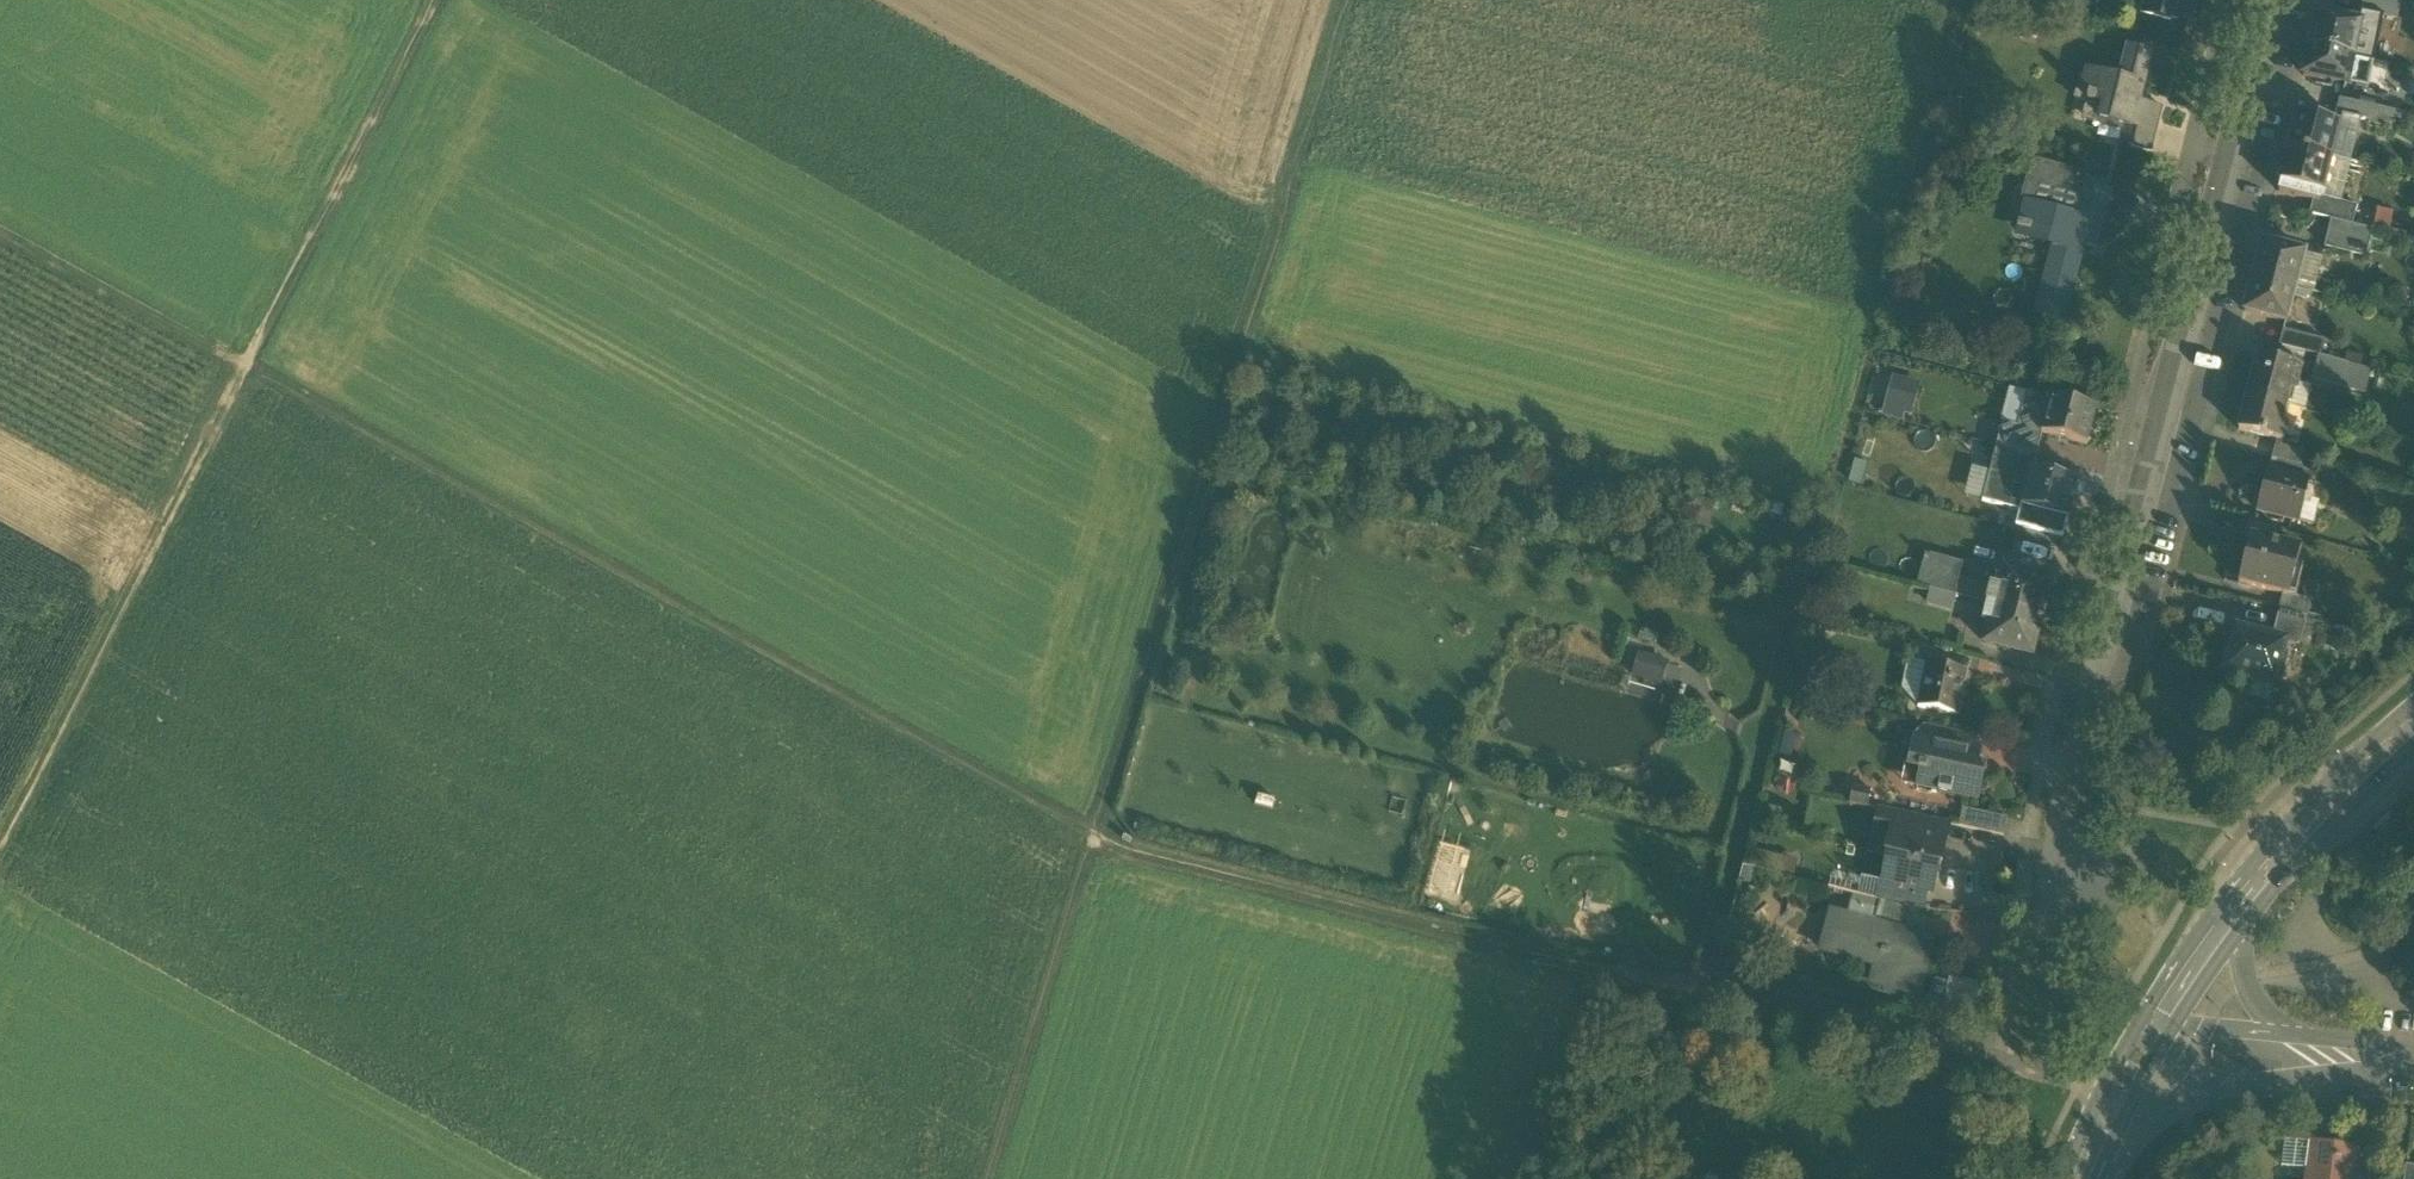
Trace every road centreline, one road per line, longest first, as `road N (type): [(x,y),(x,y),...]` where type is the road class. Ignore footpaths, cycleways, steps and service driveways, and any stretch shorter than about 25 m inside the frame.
road 1 (track): [(0,237),(1094,843),(1610,977),(2082,1084)]
road 2 (track): [(991,1178),(1351,0)]
road 3 (track): [(1701,993),(1962,0)]
road 4 (track): [(0,855),(451,0)]
road 5 (residential): [(2271,0),(2067,797),(2062,829),(2085,894)]
road 6 (secondary): [(2413,729),(2274,862),(2247,903)]
road 7 (residential): [(2225,1096),(2413,1068)]
road 8 (secondary): [(2247,903),(2154,1034)]
road 9 (secondary): [(2154,1034),(2088,1178)]
road 10 (residential): [(2290,1032),(2252,981),(2247,903)]
road 11 (residential): [(2290,1032),(2154,1034)]
road 12 (residential): [(2125,1178),(2165,1135),(2225,1096)]
road 13 (residential): [(2413,1051),(2290,1032)]

